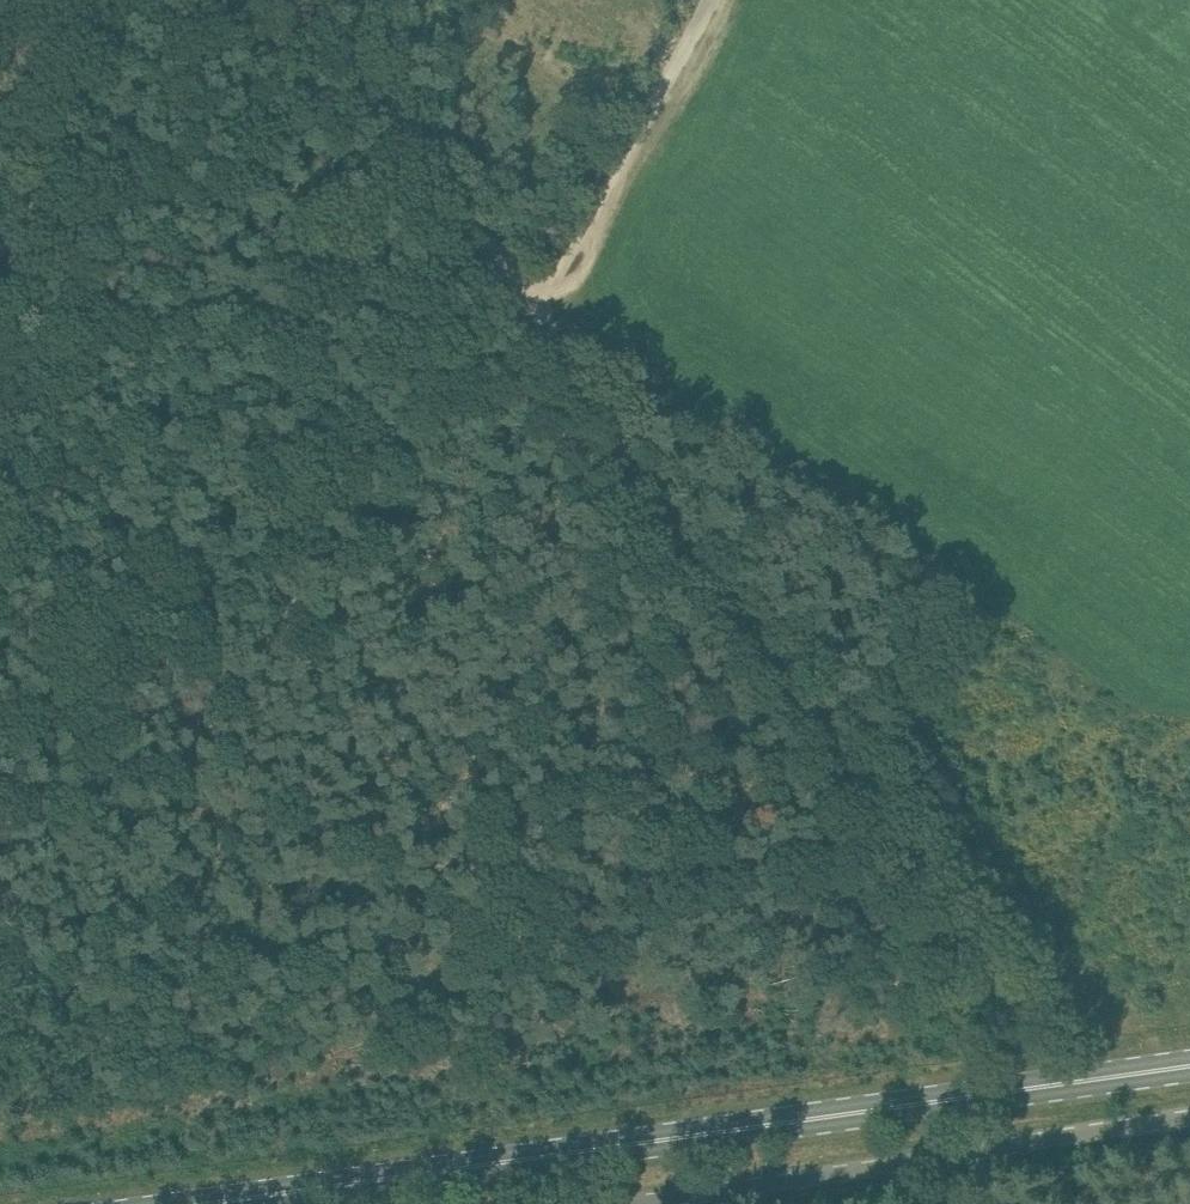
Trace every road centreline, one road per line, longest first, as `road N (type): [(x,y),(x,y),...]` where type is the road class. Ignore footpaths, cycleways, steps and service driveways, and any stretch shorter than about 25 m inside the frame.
road 1 (primary): [(204,1203),(1189,1069)]
road 2 (unclassified): [(629,1203),(1189,1118)]
road 3 (unclassified): [(532,311),(323,0)]
road 4 (unclassified): [(532,311),(703,0)]

